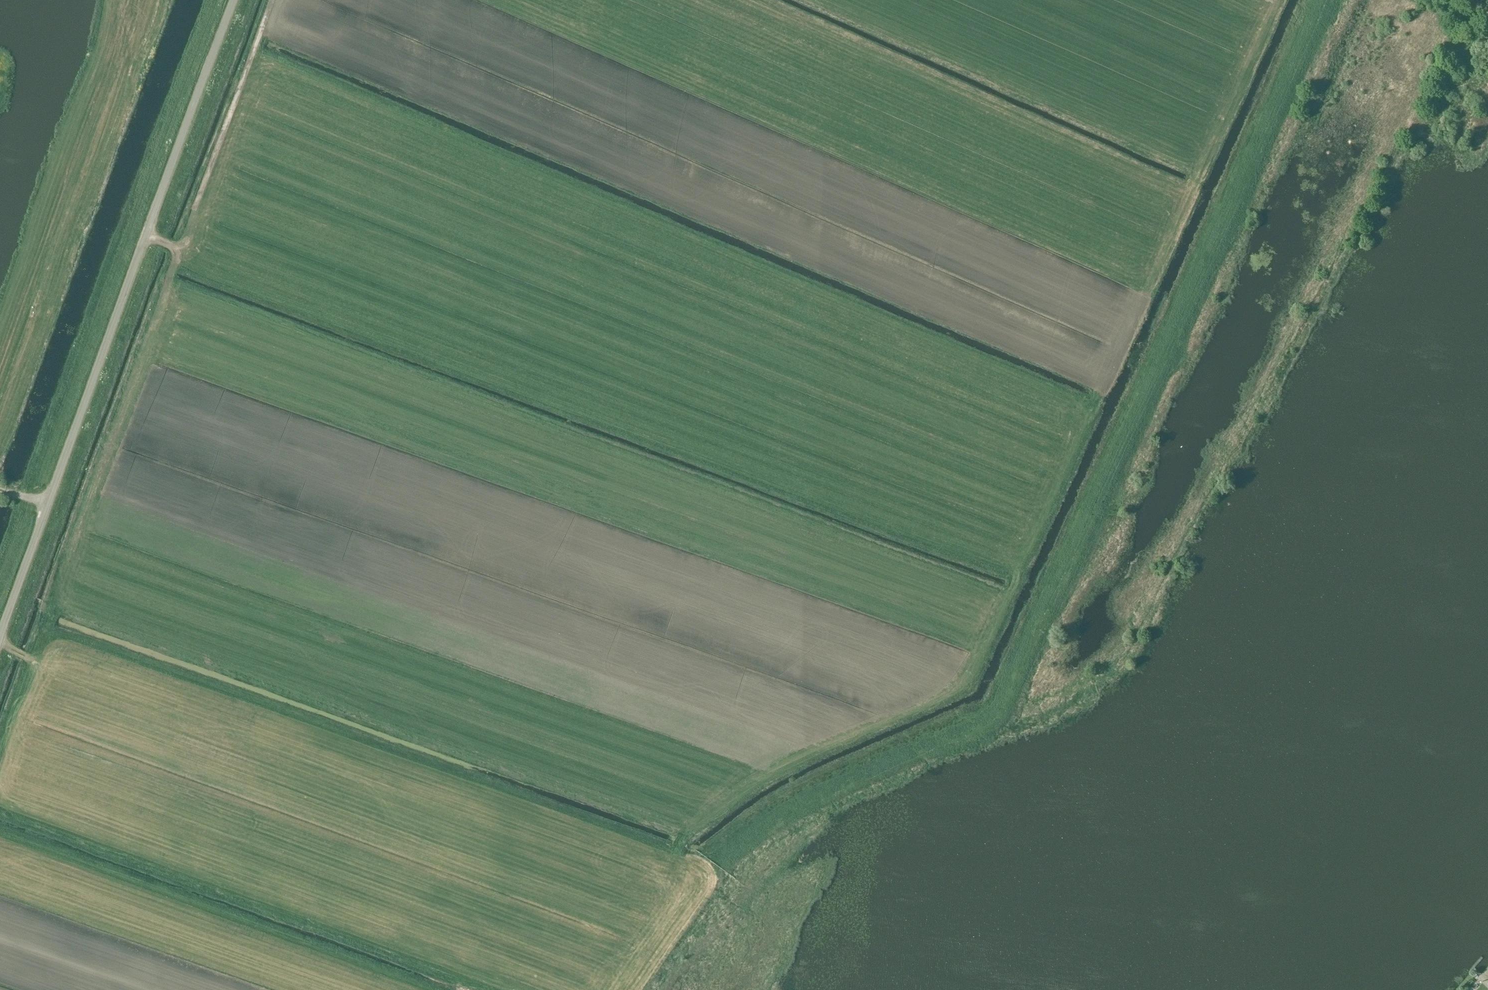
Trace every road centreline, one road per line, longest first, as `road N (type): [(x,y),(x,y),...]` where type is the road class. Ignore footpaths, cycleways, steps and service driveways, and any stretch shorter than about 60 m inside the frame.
road 1 (unclassified): [(0,642),(236,0)]

